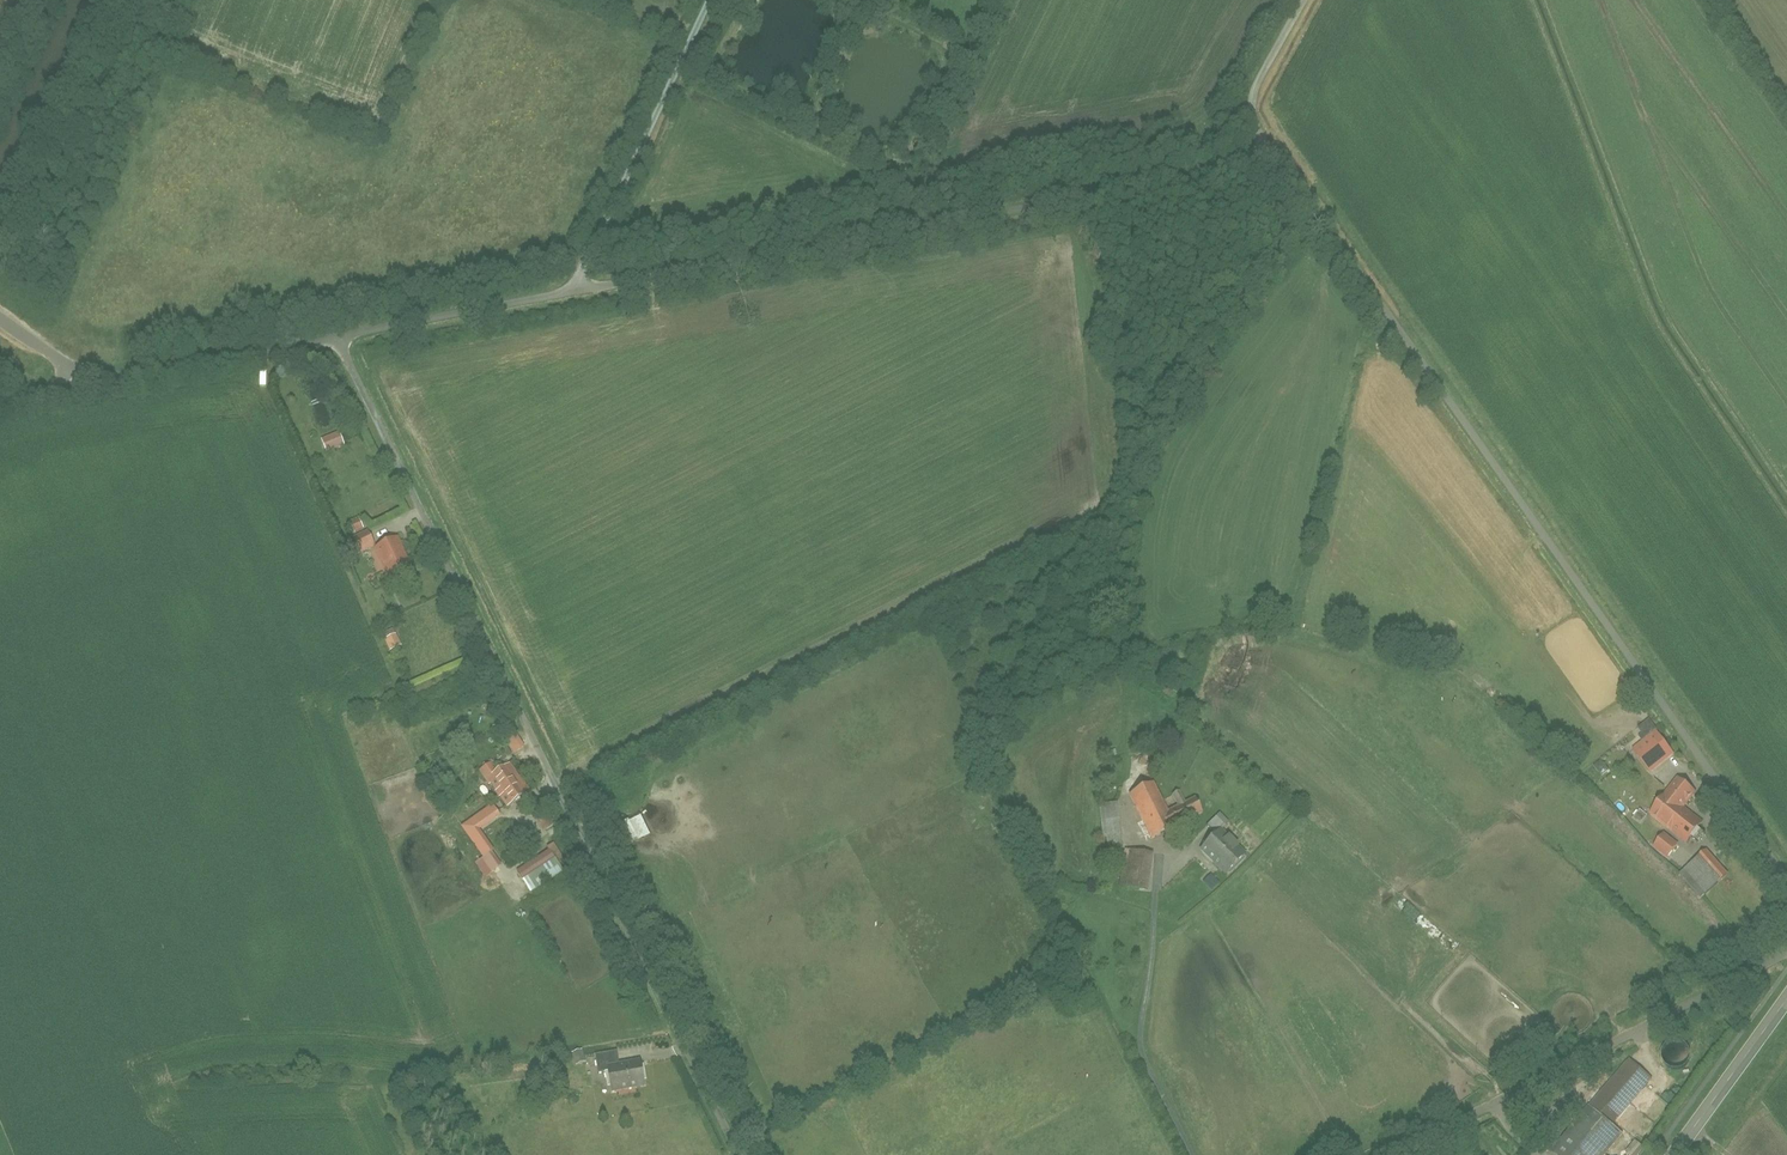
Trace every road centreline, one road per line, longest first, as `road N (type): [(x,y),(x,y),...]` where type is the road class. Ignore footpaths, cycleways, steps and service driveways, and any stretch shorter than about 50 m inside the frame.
road 1 (residential): [(338,340),(745,1154)]
road 2 (residential): [(1266,155),(1305,197),(1786,884)]
road 3 (residential): [(571,283),(1065,185),(1266,155)]
road 4 (residential): [(1786,959),(1381,1154)]
road 5 (residential): [(571,283),(711,0)]
road 6 (unclassified): [(132,0),(0,250)]
road 7 (residential): [(93,378),(338,340)]
road 8 (residential): [(338,340),(571,283)]
road 9 (secondary): [(1674,1154),(1786,1000)]
road 10 (unclassified): [(1301,0),(1255,99),(1266,155)]

